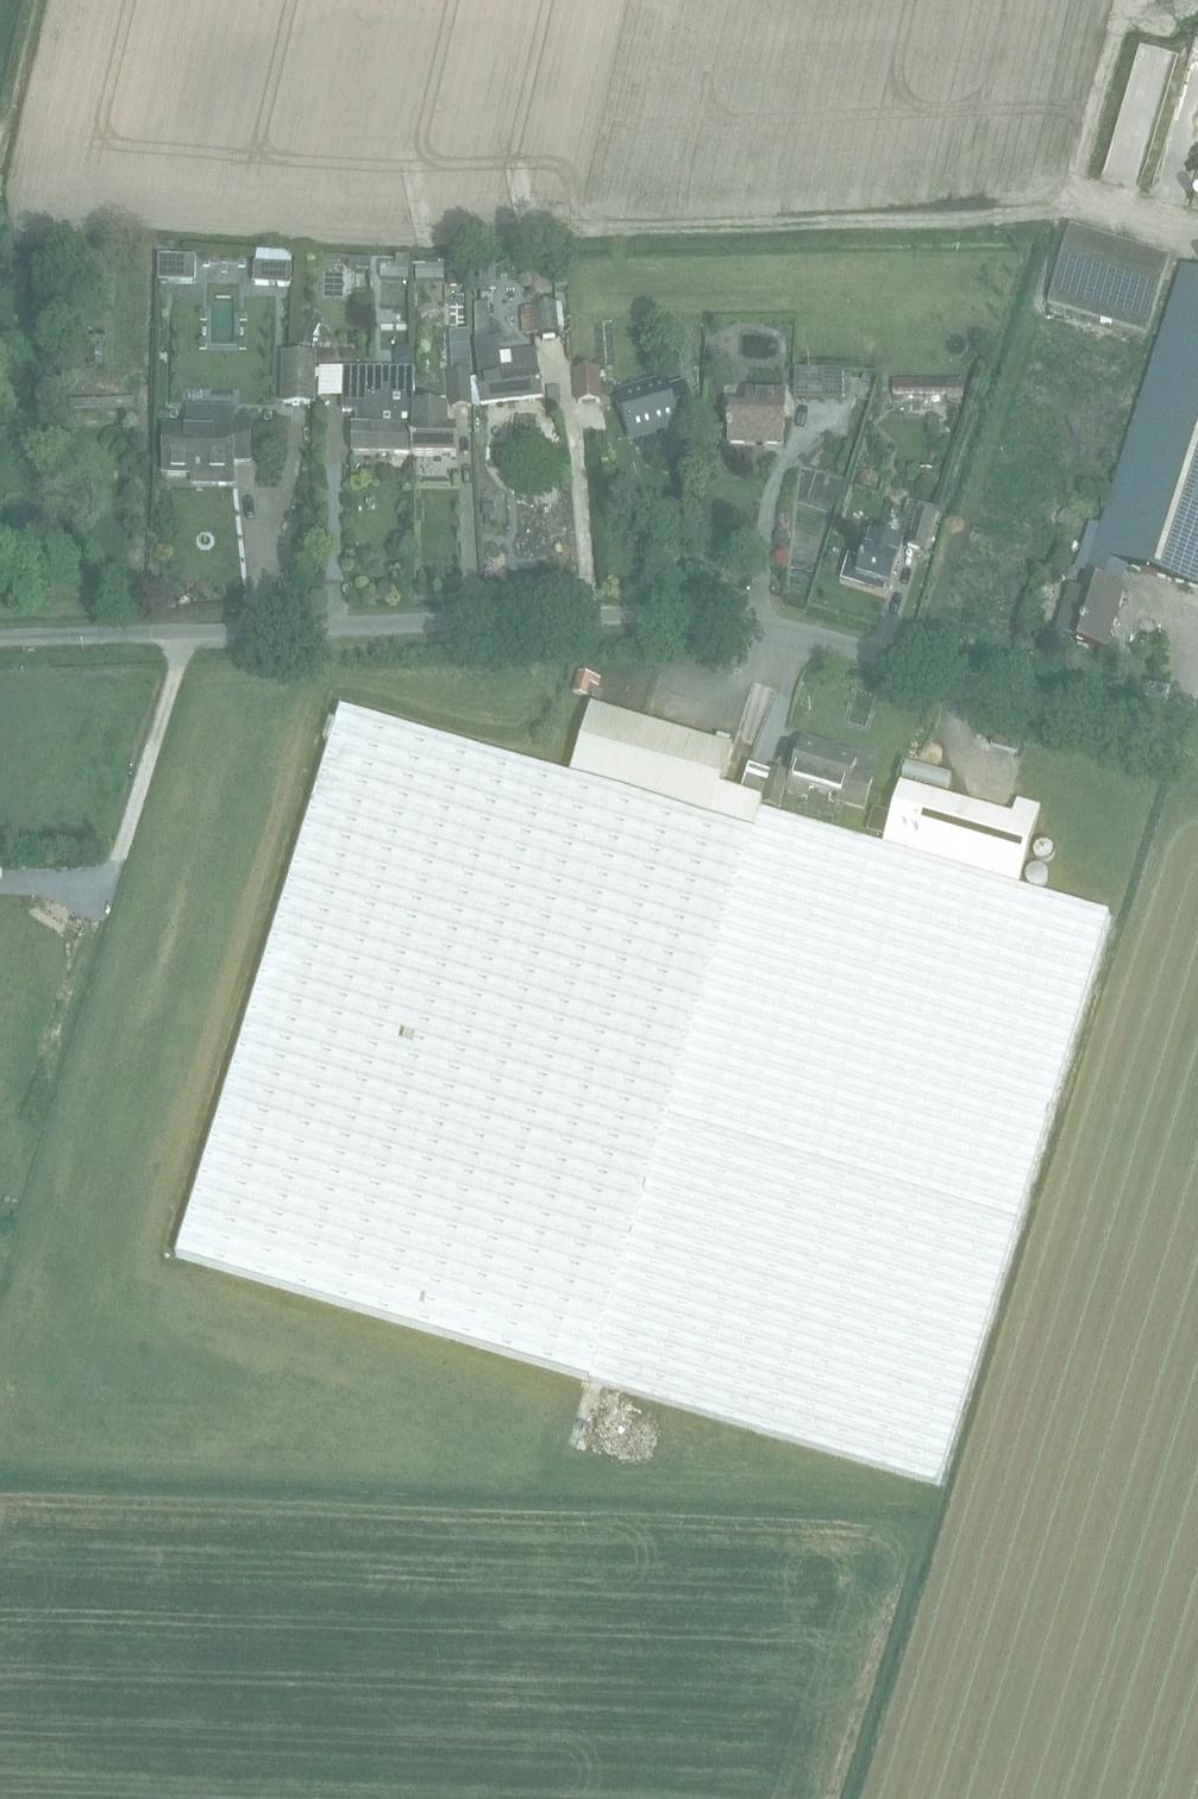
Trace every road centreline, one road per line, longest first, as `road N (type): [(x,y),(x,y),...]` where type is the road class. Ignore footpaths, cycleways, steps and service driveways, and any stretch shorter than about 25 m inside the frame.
road 1 (unclassified): [(1197,750),(776,630),(613,617),(0,643)]

